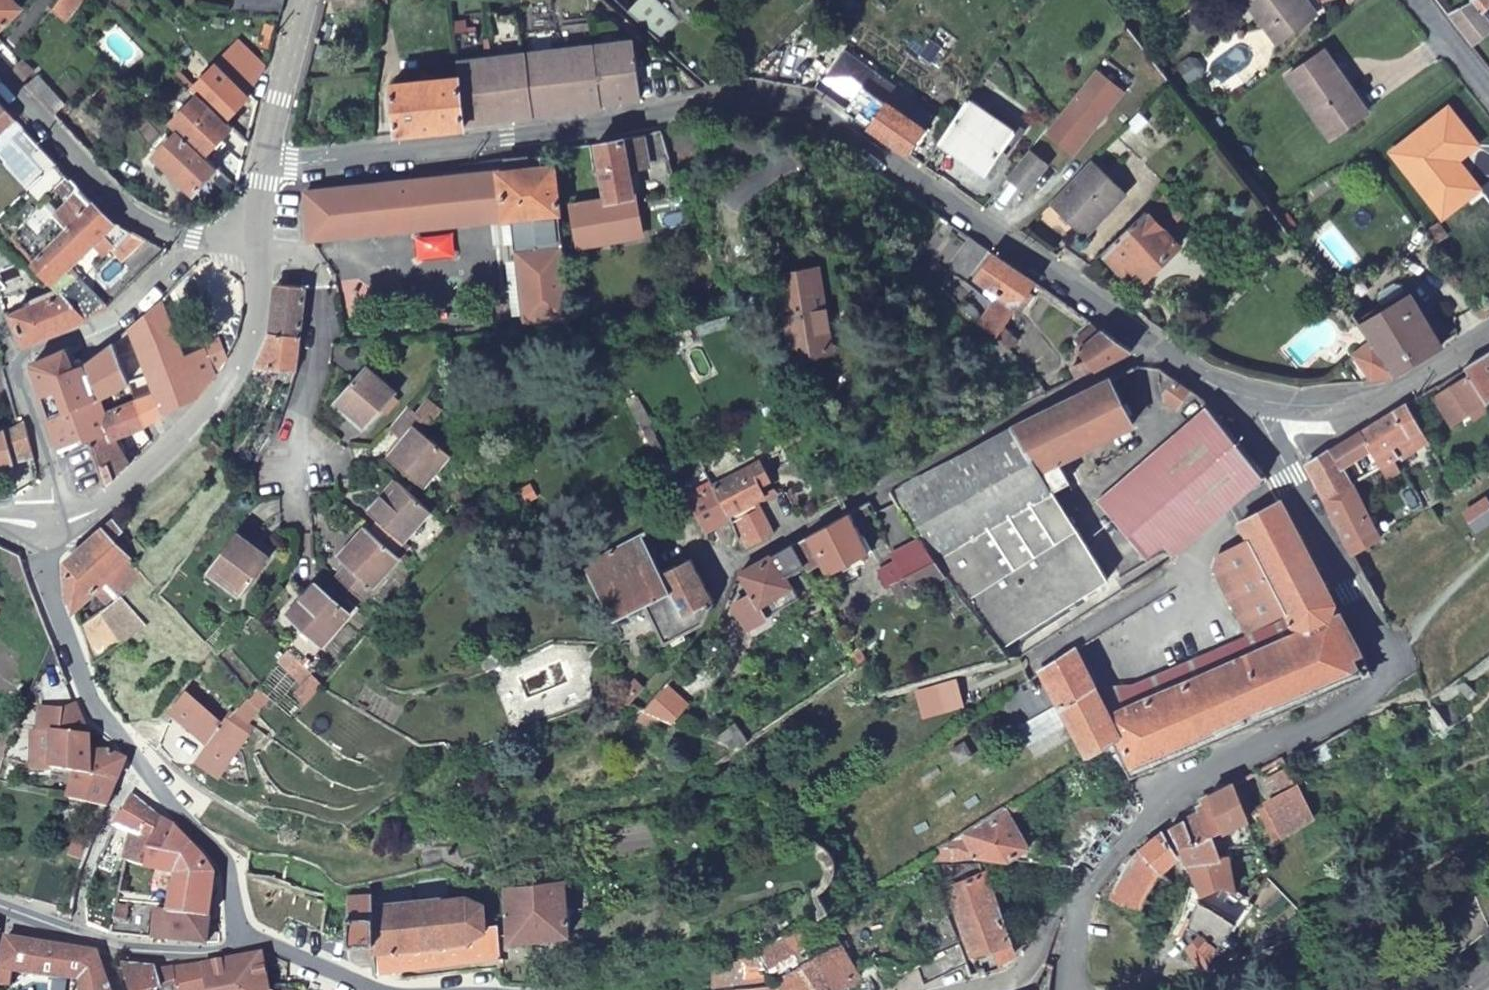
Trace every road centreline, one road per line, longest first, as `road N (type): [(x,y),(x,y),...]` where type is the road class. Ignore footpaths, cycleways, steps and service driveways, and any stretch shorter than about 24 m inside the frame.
road 1 (unclassified): [(268,163),(507,141),(751,99),(804,107),(1250,406)]
road 2 (unclassified): [(977,989),(1024,974),(1066,902),(1129,824),(1177,786),(1389,681),(1389,668),(1250,406)]
road 3 (unclassified): [(248,939),(234,919),(221,857),(181,817),(89,695),(44,563),(54,523)]
road 4 (unclassified): [(265,242),(255,332),(206,415),(102,505),(54,523)]
road 5 (unclassified): [(0,81),(128,212),(172,236),(265,242)]
road 6 (unclassified): [(0,908),(129,950),(200,954),(231,951),(248,939)]
road 7 (unclassified): [(1250,406),(1347,411),(1406,386),(1488,335)]
road 8 (unclassified): [(306,0),(268,163)]
road 9 (unclassified): [(248,939),(368,989)]

